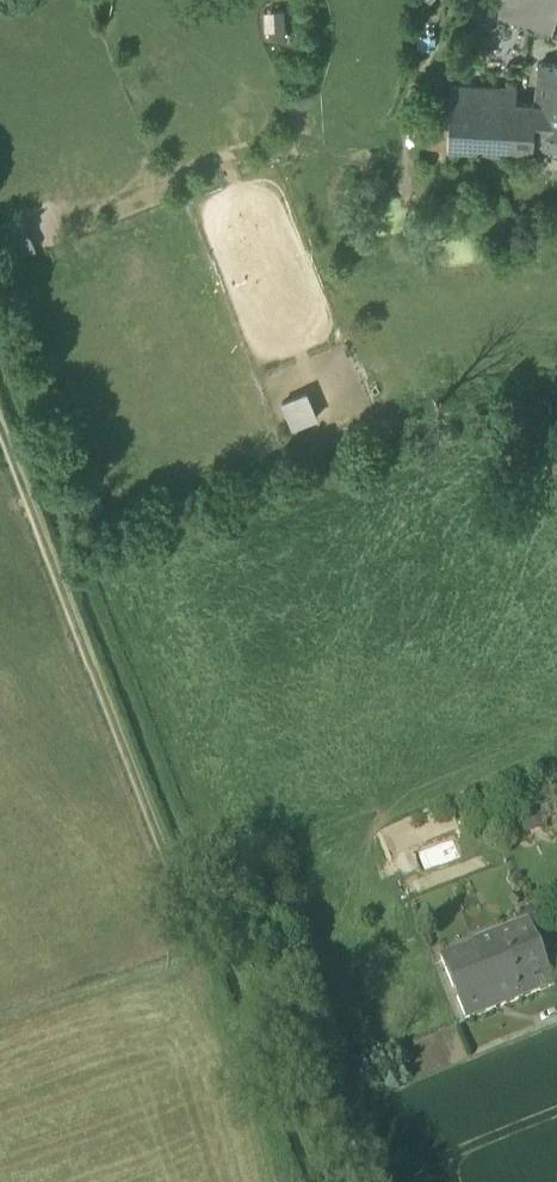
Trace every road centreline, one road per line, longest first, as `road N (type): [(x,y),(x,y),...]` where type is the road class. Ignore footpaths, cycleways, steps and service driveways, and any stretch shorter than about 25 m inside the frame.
road 1 (track): [(0,428),(288,1181)]

